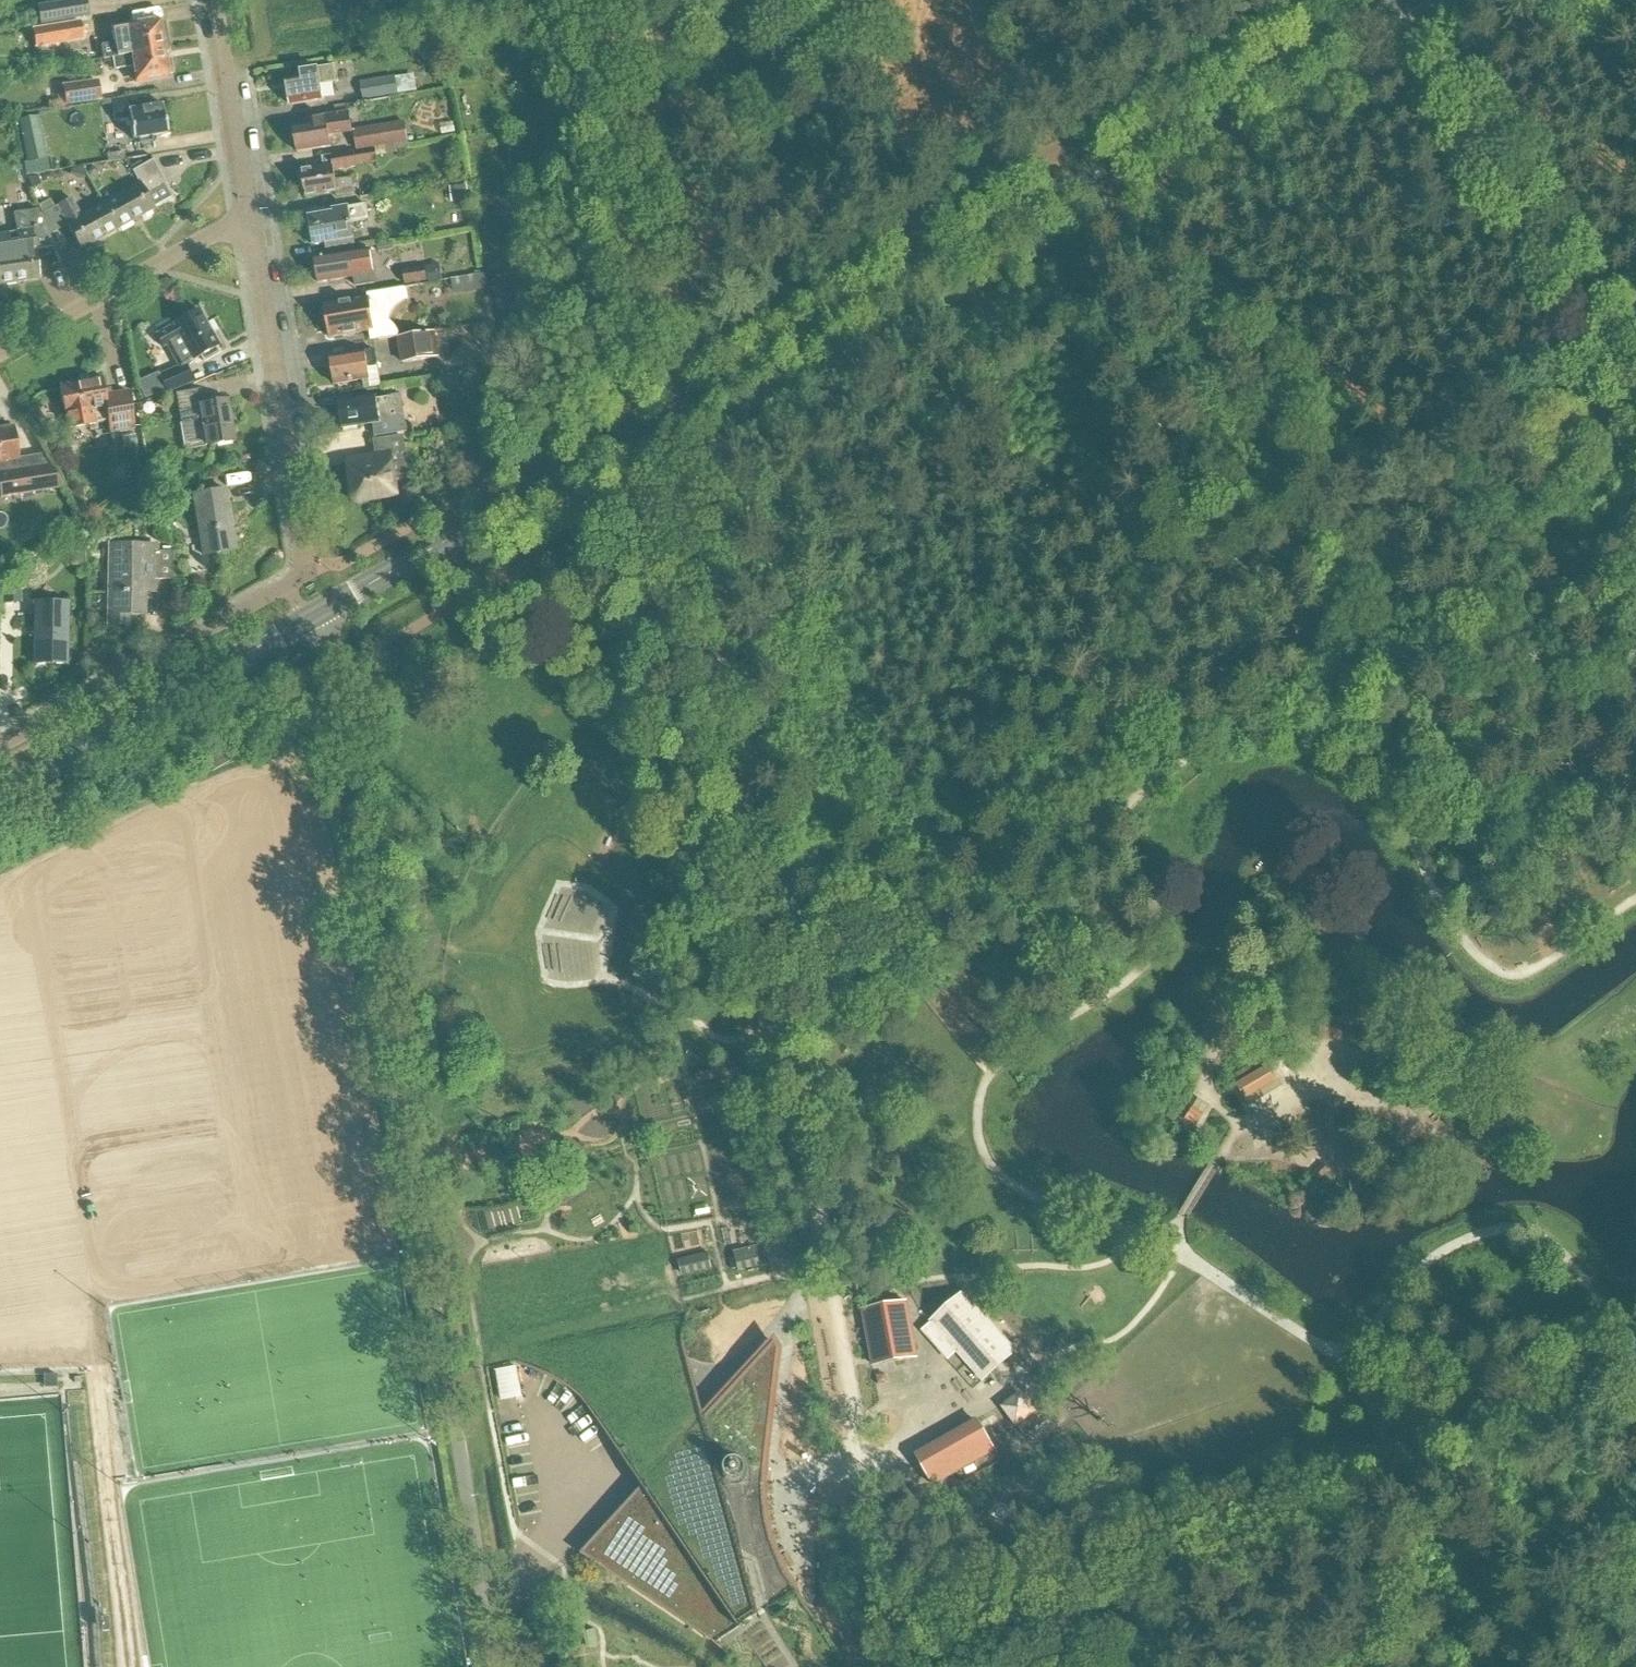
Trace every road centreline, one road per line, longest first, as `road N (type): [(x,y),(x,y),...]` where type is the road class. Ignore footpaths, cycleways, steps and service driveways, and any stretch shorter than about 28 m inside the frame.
road 1 (tertiary): [(1399,0),(308,619)]
road 2 (unclassified): [(498,1666),(328,664),(308,619)]
road 3 (unclassified): [(1407,0),(1635,403)]
road 4 (tertiary): [(308,619),(0,794)]
road 5 (residential): [(251,226),(304,545),(300,575)]
road 6 (residential): [(0,742),(300,575)]
road 7 (residential): [(0,351),(222,230),(251,226)]
road 8 (residential): [(214,0),(251,226)]

